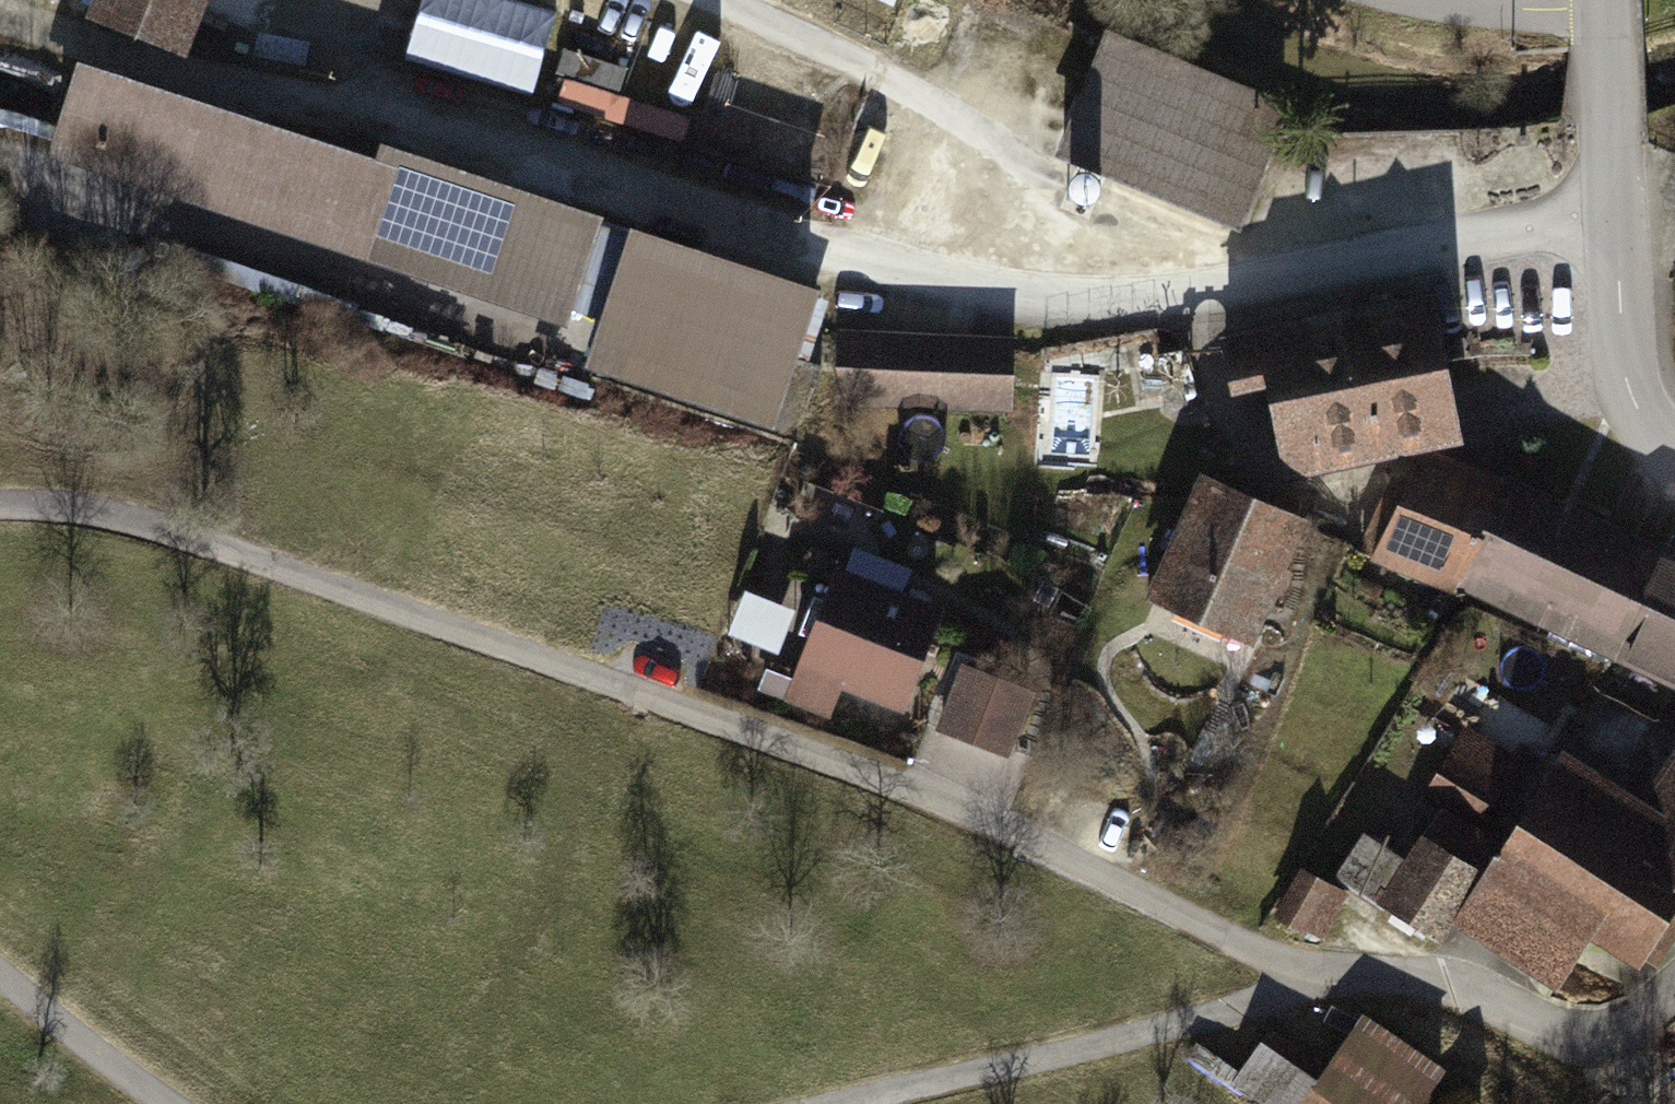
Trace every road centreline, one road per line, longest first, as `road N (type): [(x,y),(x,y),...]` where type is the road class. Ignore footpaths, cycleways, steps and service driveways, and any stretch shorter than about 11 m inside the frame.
road 1 (track): [(0,24),(50,30),(312,115),(392,97),(834,258),(990,295),(1190,304),(1608,210)]
road 2 (track): [(0,509),(37,504),(177,533),(989,811),(1315,990)]
road 3 (track): [(923,1103),(1064,1072),(1315,990),(1379,982),(1567,1042),(1641,1029),(1674,1003)]
road 4 (track): [(0,163),(557,345)]
road 5 (track): [(697,0),(838,58),(1190,304)]
road 6 (residential): [(1596,0),(1629,386),(1674,454)]
road 7 (track): [(165,1103),(0,970)]
road 8 (track): [(312,115),(351,0)]

